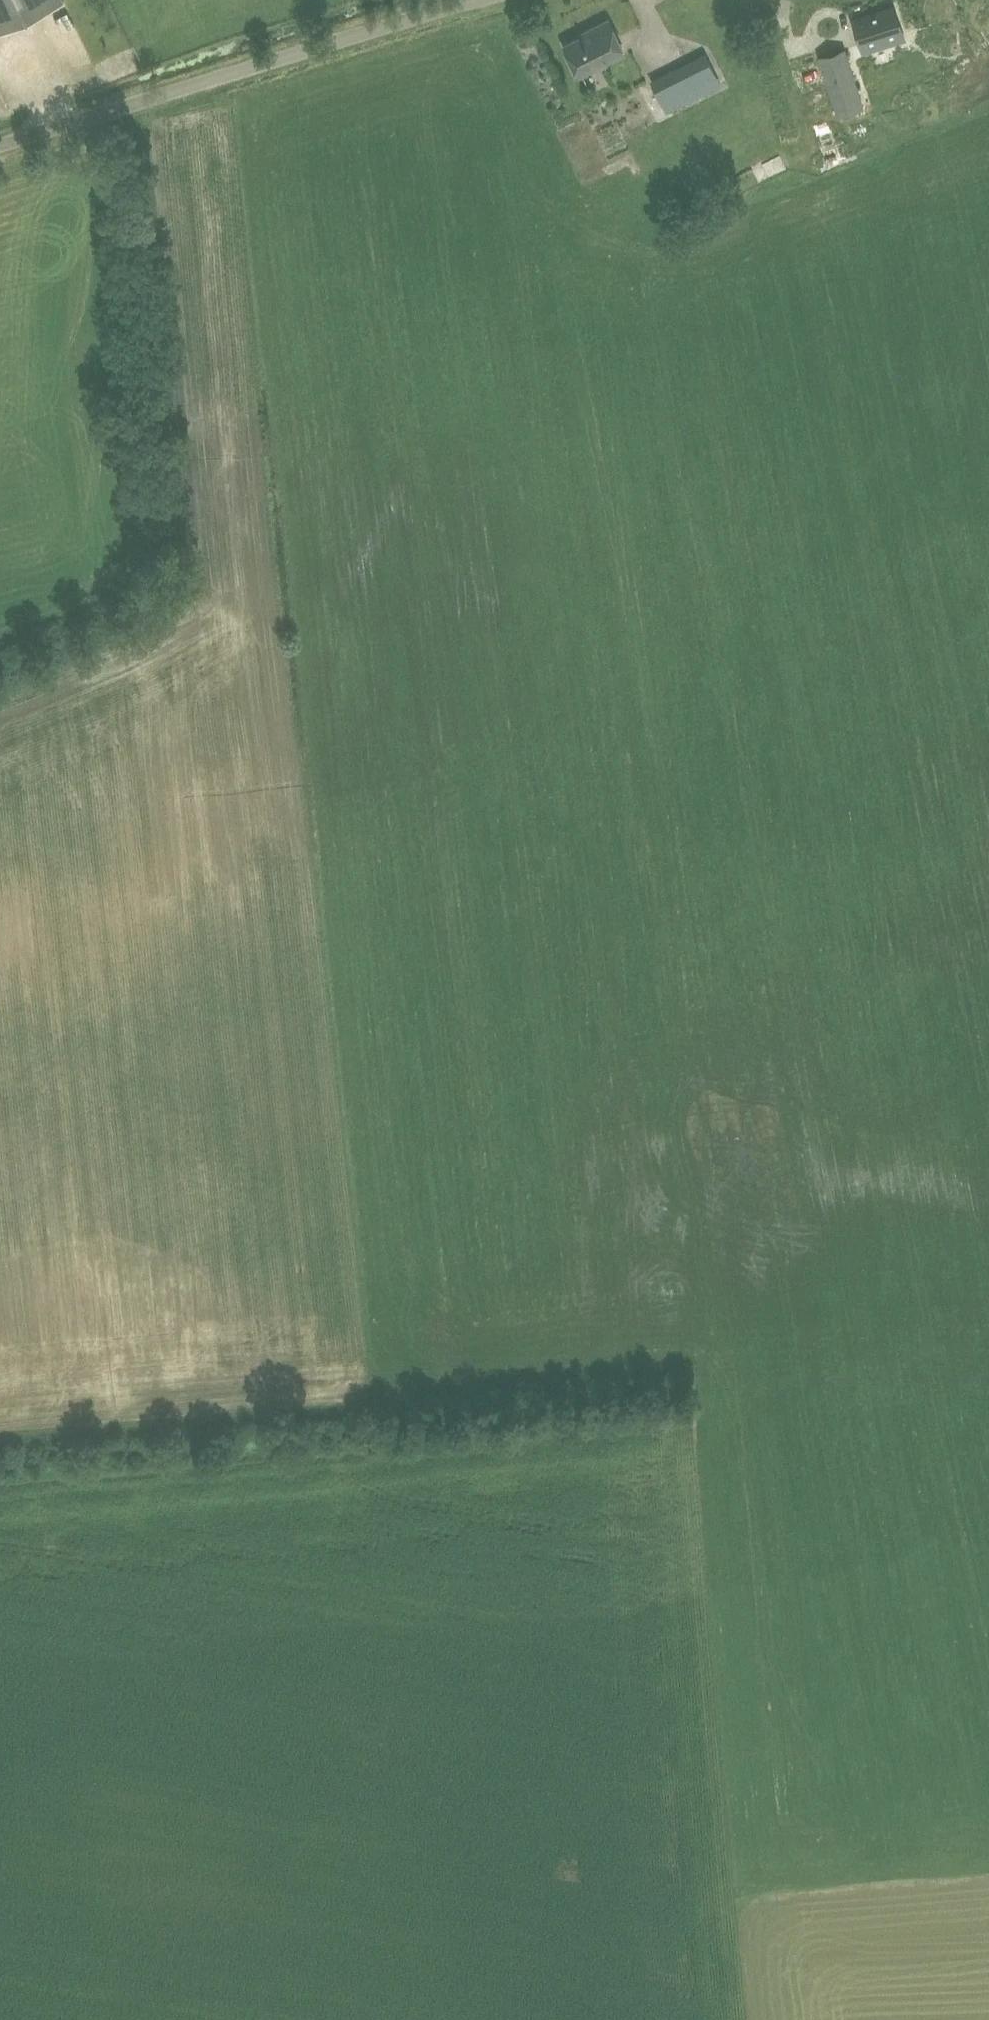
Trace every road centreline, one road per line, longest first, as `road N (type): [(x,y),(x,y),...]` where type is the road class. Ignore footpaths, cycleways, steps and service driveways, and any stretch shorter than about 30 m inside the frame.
road 1 (unclassified): [(0,144),(470,0)]

